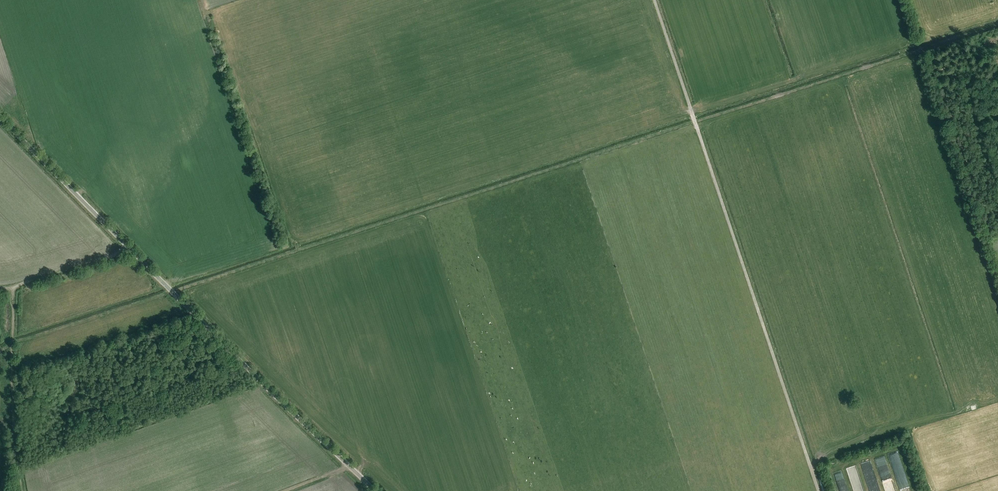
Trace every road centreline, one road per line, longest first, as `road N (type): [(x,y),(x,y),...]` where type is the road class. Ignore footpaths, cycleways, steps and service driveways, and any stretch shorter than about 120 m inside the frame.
road 1 (unclassified): [(375,490),(0,117)]
road 2 (track): [(22,490),(12,415),(14,287)]
road 3 (track): [(131,250),(14,287)]

